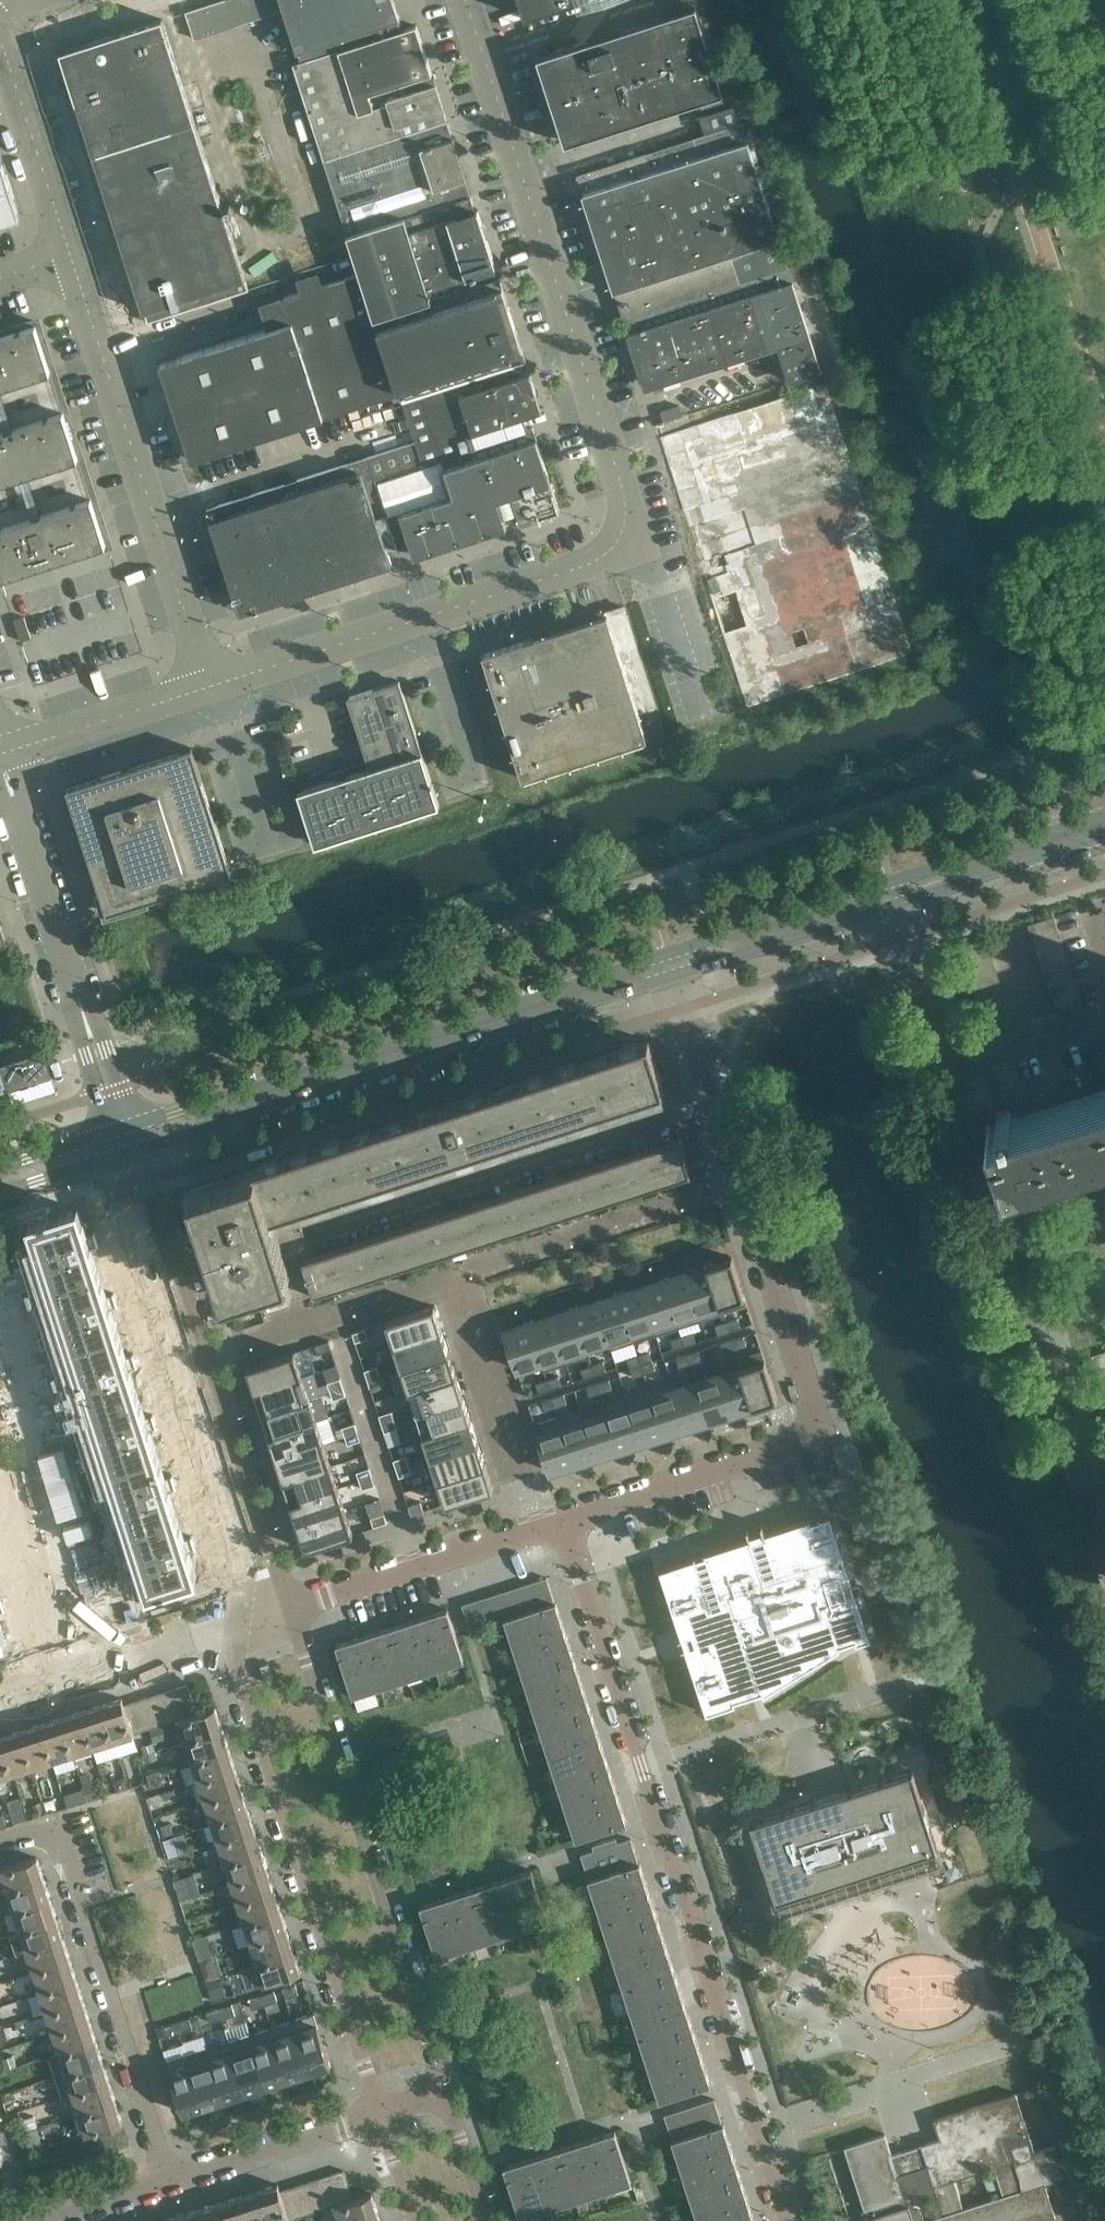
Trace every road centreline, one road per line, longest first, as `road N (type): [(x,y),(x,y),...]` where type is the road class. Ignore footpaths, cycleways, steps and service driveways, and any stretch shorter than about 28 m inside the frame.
road 1 (unclassified): [(220,690),(602,564),(630,544),(627,482),(468,0)]
road 2 (unclassified): [(563,1520),(822,1434),(679,963)]
road 3 (unclassified): [(787,2220),(563,1520)]
road 4 (unclassified): [(1104,1546),(888,892)]
road 5 (tertiary): [(679,963),(133,1142)]
road 6 (unclassified): [(239,1624),(241,1679),(381,2113)]
road 7 (unclassified): [(446,2092),(289,1609)]
road 8 (unclassified): [(113,1148),(249,1574),(239,1624)]
road 9 (unclassified): [(289,1609),(133,1142)]
road 10 (unclassified): [(220,690),(78,254)]
road 11 (unclassified): [(171,2178),(52,1827),(0,1844)]
road 12 (unclassified): [(119,1125),(8,759)]
road 13 (unclassified): [(289,1609),(542,1527)]
road 14 (residential): [(456,1277),(542,1527)]
road 15 (unclassified): [(0,1702),(239,1624)]
road 16 (unclassified): [(78,254),(4,23)]
road 17 (tertiary): [(1104,824),(888,892)]
road 18 (unclassified): [(8,759),(220,690)]
road 19 (tertiary): [(888,892),(679,963)]
road 20 (unclassified): [(171,2178),(381,2113)]
road 21 (unclassified): [(486,2220),(446,2092)]
road 22 (unclassified): [(44,2220),(171,2178)]

